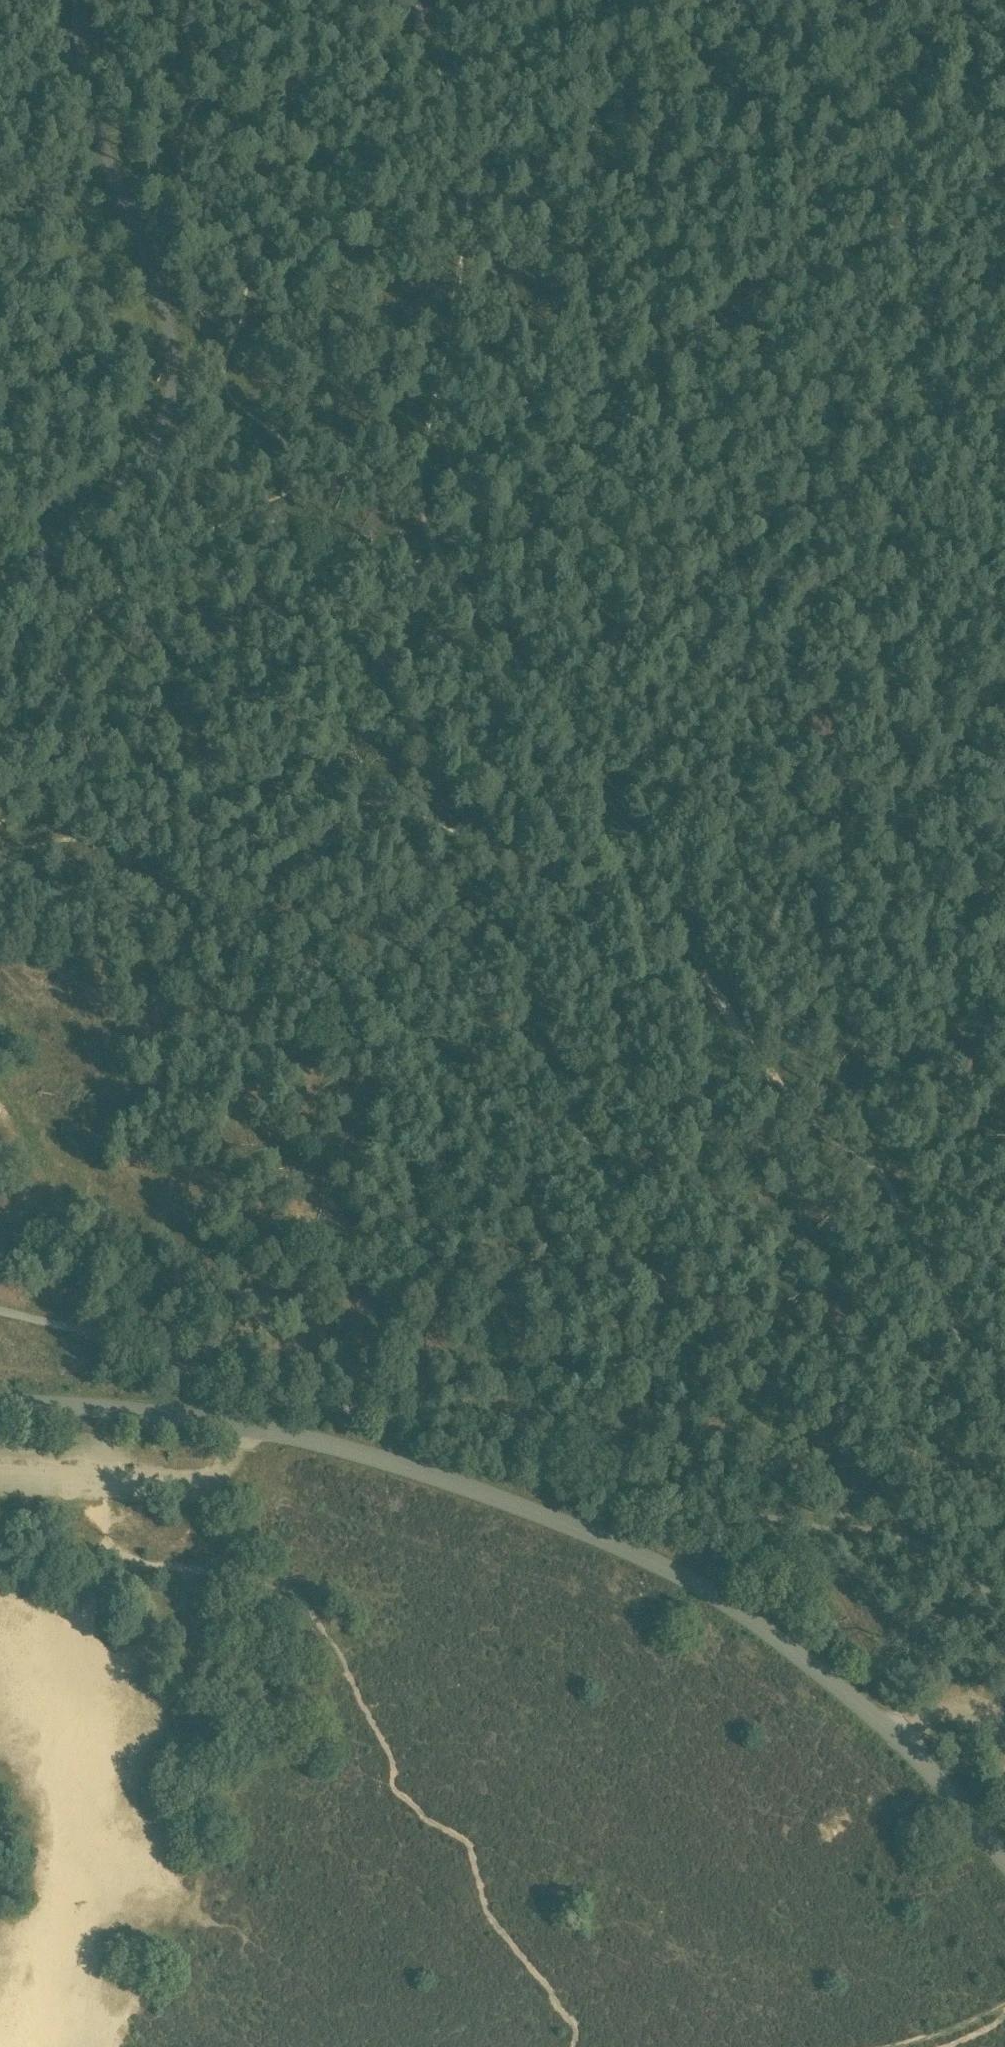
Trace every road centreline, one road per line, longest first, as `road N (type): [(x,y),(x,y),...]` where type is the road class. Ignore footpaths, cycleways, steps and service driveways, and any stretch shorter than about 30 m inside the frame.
road 1 (unclassified): [(1004,1864),(917,1755),(856,1700),(721,1601),(570,1524),(290,1435),(171,1415),(0,1405)]
road 2 (track): [(0,592),(138,467),(171,400),(175,352),(80,74),(83,0)]

